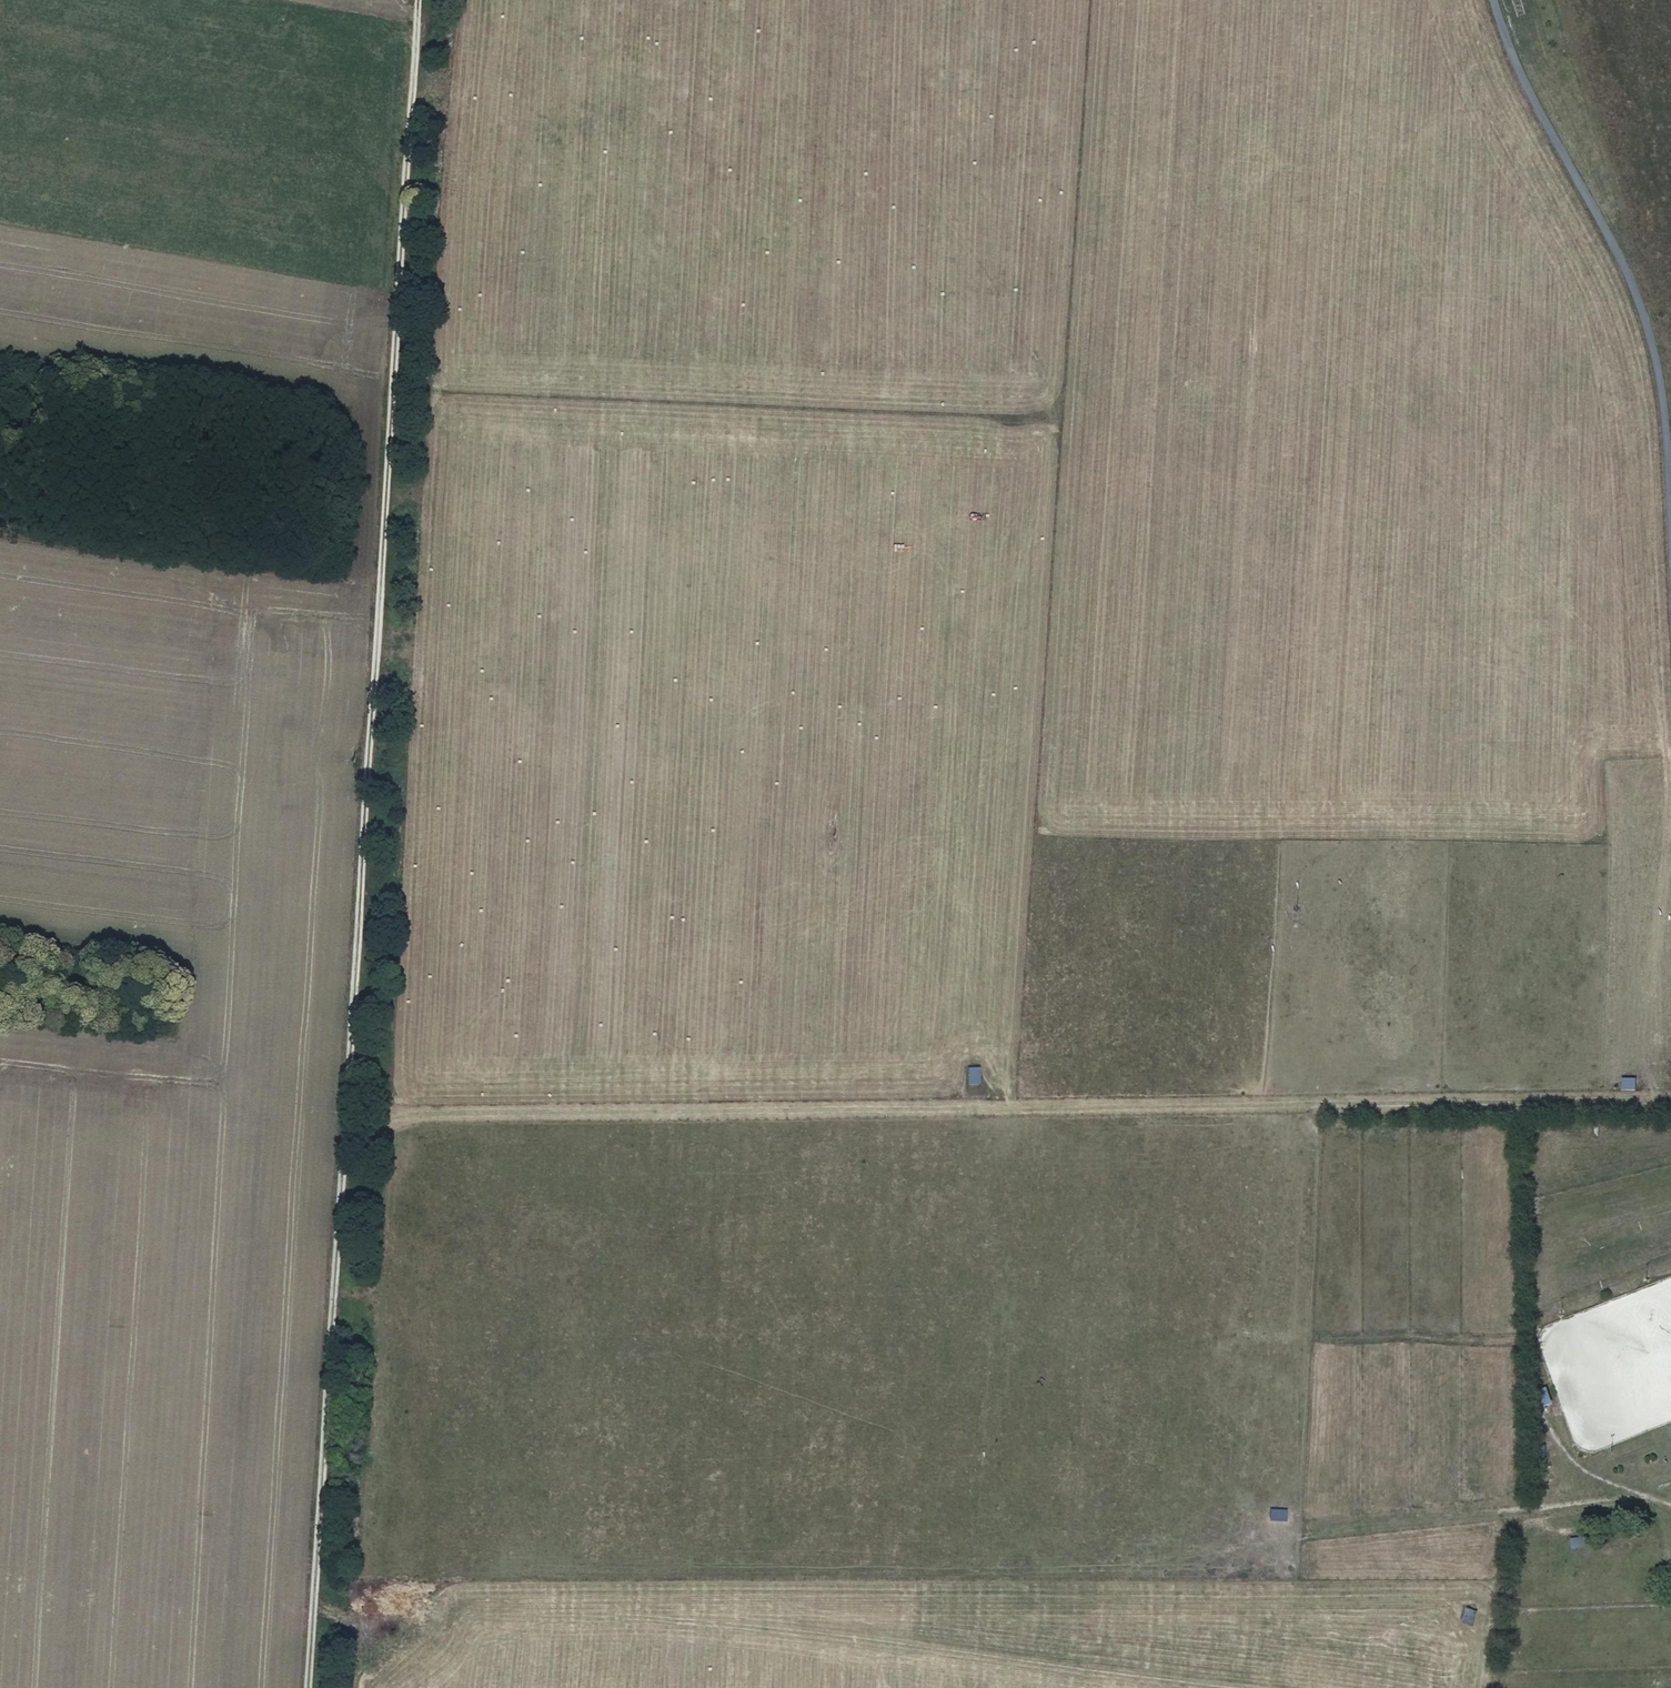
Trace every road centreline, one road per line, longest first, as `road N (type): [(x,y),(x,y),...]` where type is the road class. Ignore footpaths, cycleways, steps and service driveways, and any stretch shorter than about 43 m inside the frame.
road 1 (track): [(420,0),(308,1687)]
road 2 (unclassified): [(1491,0),(1652,343),(1670,521)]

